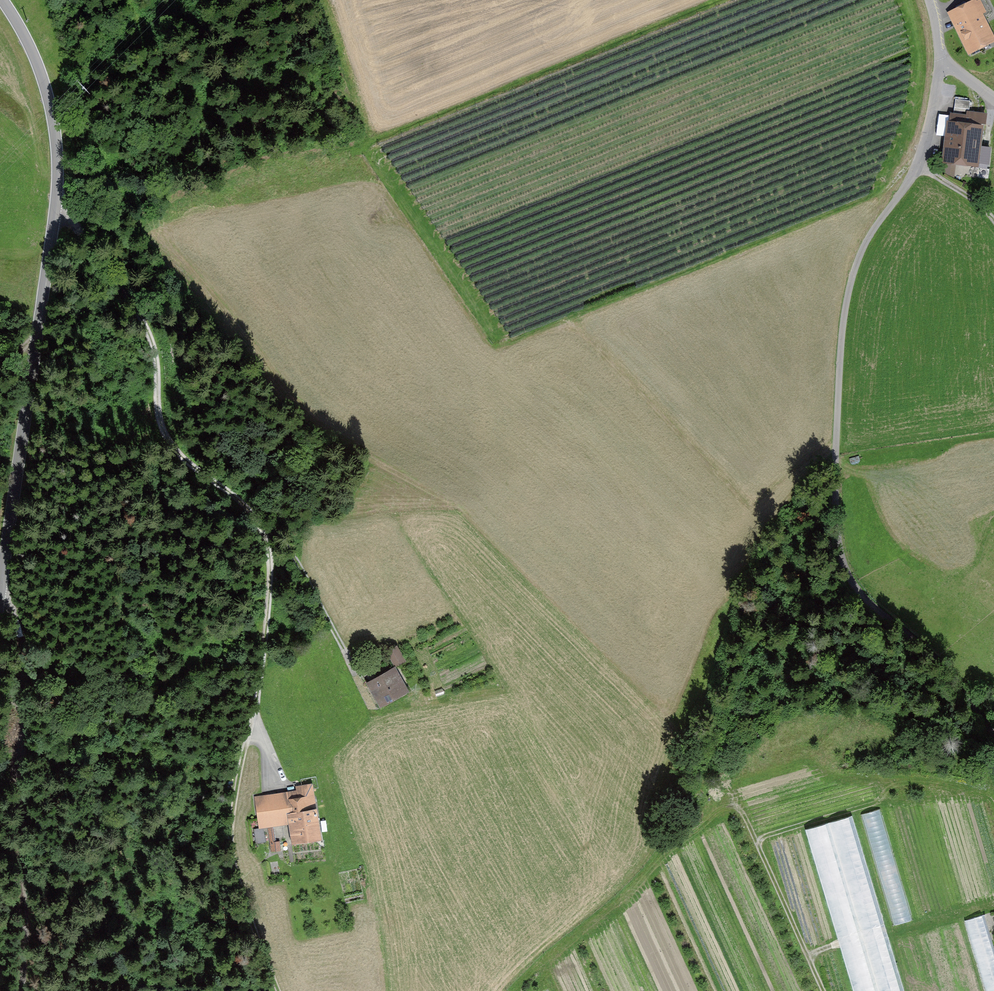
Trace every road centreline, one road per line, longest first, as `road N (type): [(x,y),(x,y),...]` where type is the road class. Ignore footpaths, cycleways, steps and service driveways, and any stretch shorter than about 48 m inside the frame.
road 1 (unclassified): [(943,51),(926,143),(874,235),(851,299),(840,513),(850,555),(870,588),(952,668),(993,722)]
road 2 (tertiary): [(0,617),(53,267),(58,178),(48,96),(2,0)]
road 3 (track): [(22,990),(32,934),(20,640),(12,604),(3,602)]
road 4 (track): [(370,702),(305,576),(261,521)]
road 5 (track): [(290,990),(247,869),(238,810)]

